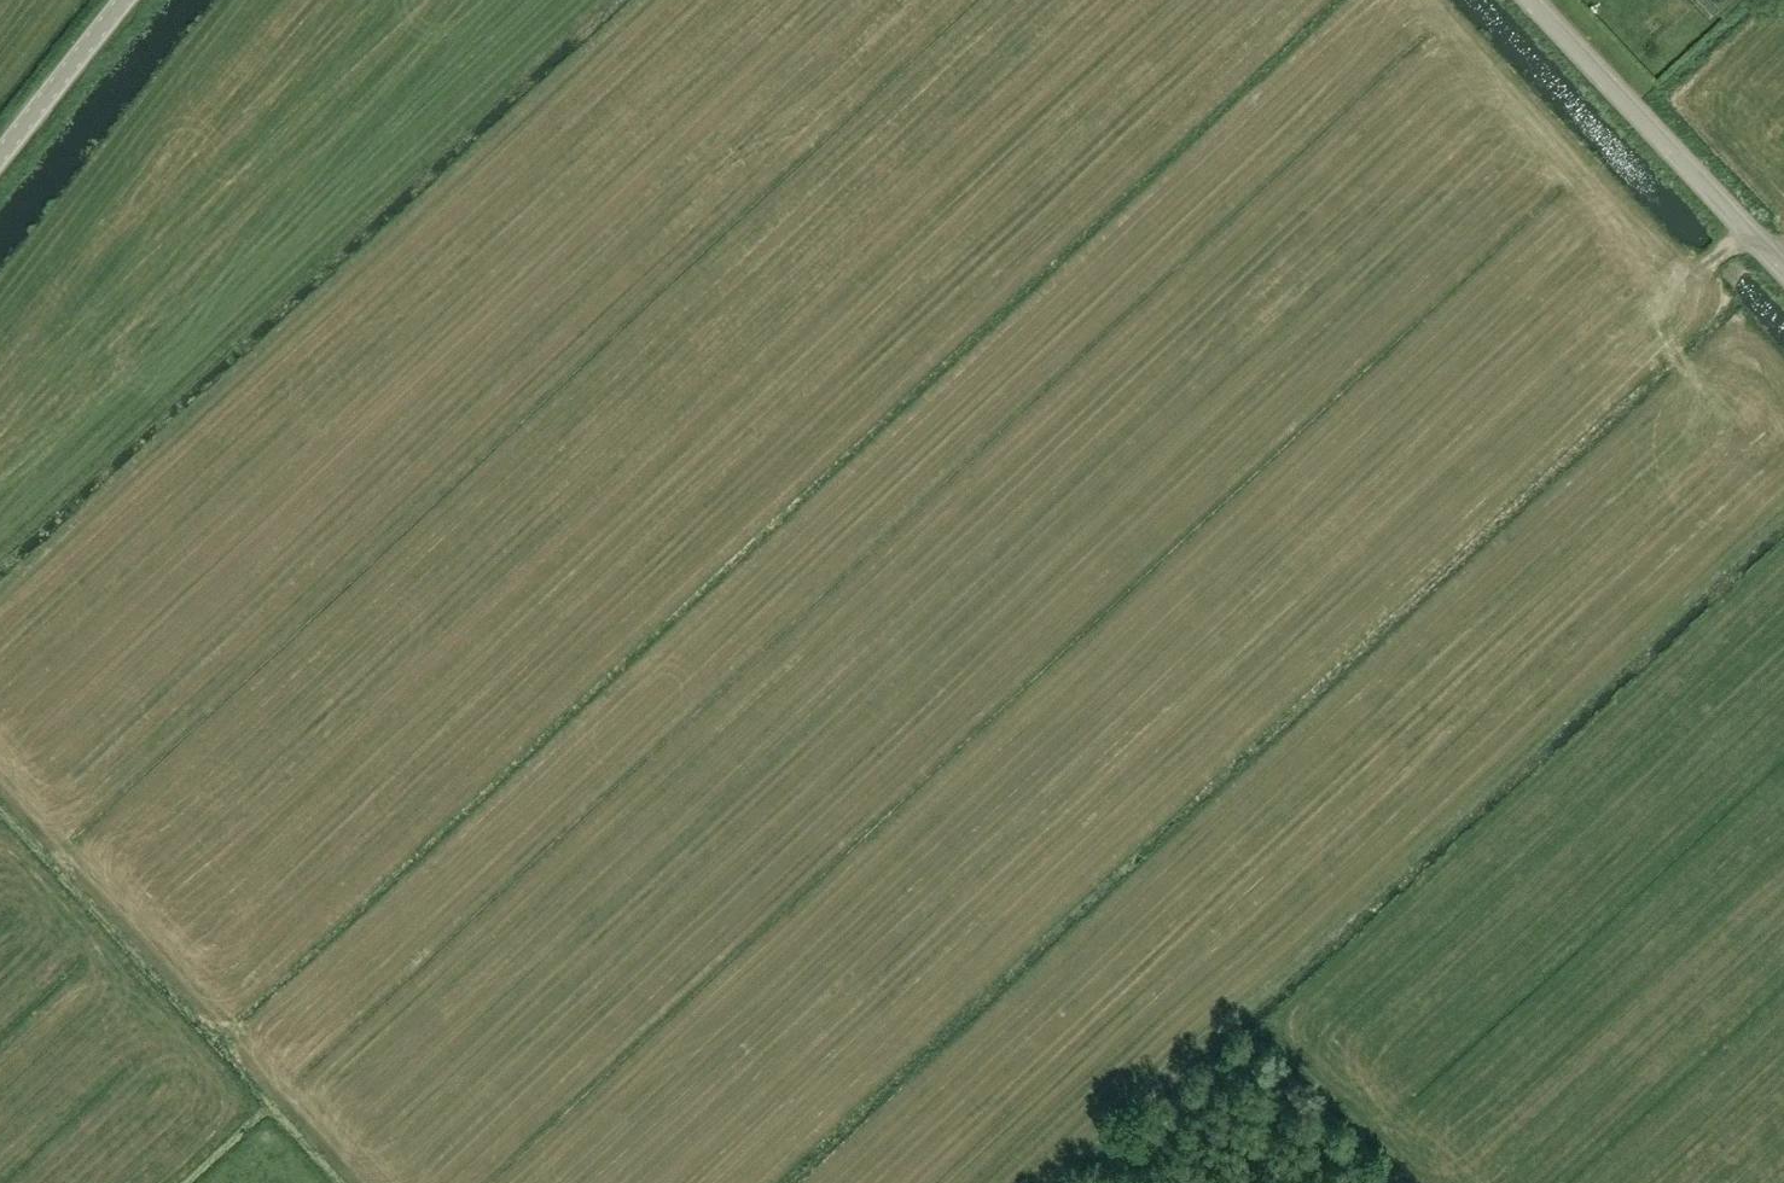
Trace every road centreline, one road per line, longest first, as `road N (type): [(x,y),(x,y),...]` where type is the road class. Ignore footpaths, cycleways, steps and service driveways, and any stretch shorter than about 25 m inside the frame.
road 1 (unclassified): [(1783,269),(1532,0)]
road 2 (unclassified): [(0,150),(118,0)]

